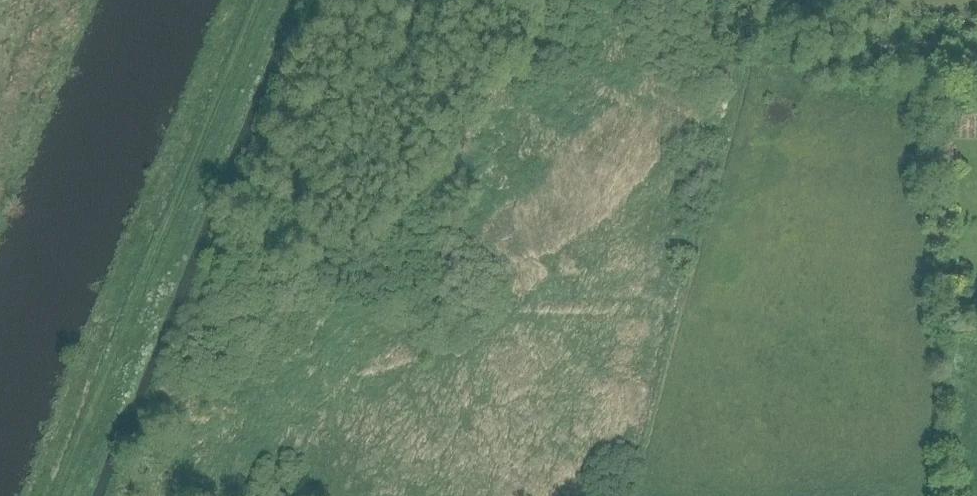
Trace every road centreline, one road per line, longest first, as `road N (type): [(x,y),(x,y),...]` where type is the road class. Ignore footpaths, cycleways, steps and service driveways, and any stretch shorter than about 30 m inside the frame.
road 1 (track): [(260,0),(62,495)]

